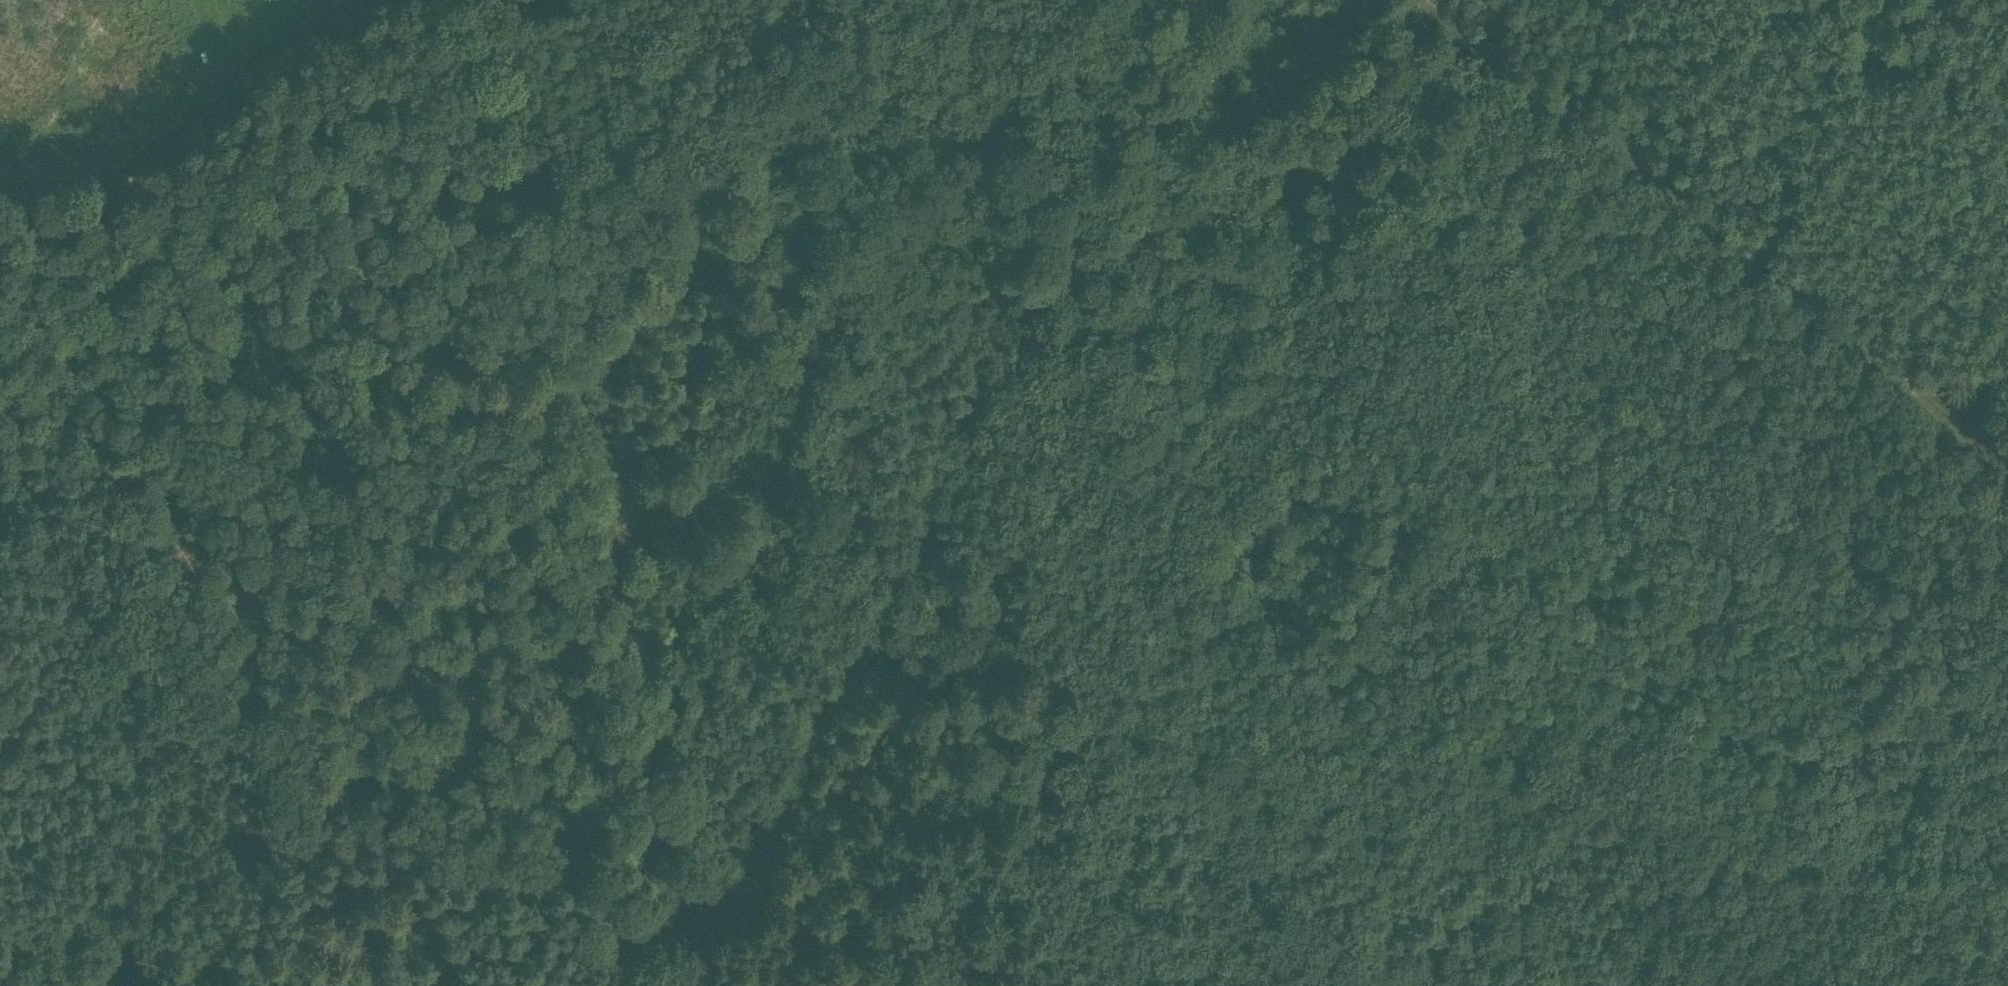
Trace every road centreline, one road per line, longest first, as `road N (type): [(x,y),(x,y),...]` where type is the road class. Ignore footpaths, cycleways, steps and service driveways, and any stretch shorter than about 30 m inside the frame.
road 1 (track): [(1429,0),(2007,482)]

